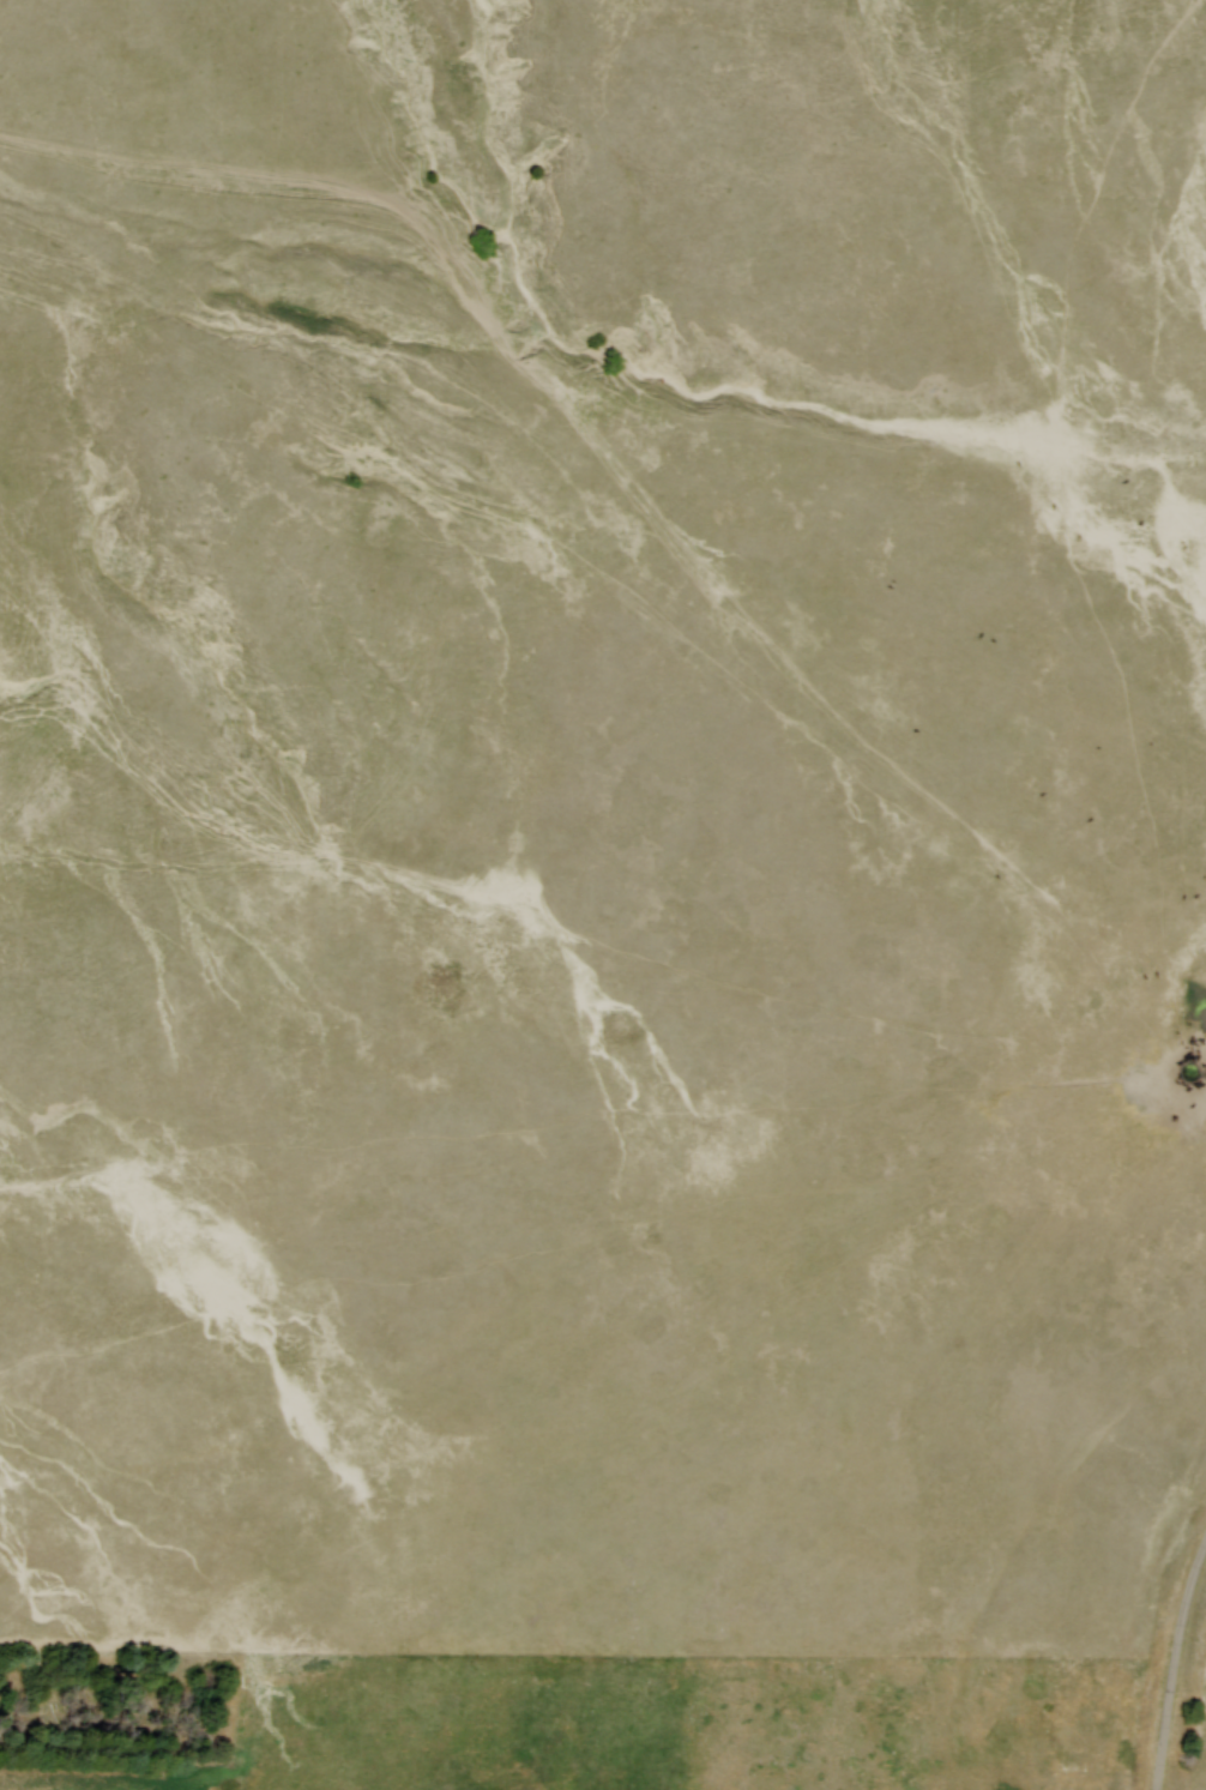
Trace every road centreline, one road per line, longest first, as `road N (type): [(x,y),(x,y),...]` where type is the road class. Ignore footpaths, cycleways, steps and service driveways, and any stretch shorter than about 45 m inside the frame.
road 1 (tertiary): [(1156,1789),(1178,1629),(1205,1536)]

